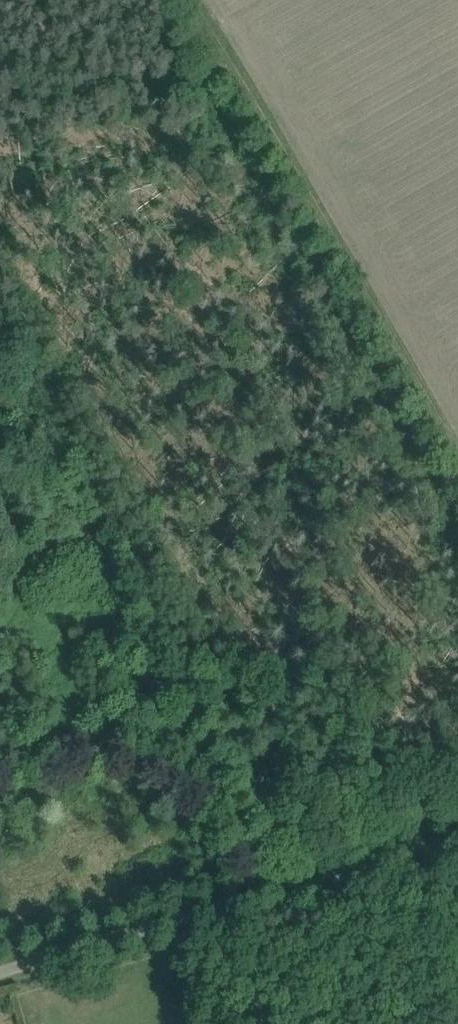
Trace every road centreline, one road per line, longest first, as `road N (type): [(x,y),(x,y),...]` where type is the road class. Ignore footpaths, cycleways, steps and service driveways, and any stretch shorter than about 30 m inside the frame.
road 1 (track): [(457,485),(171,0)]
road 2 (unclassified): [(0,972),(457,838)]

